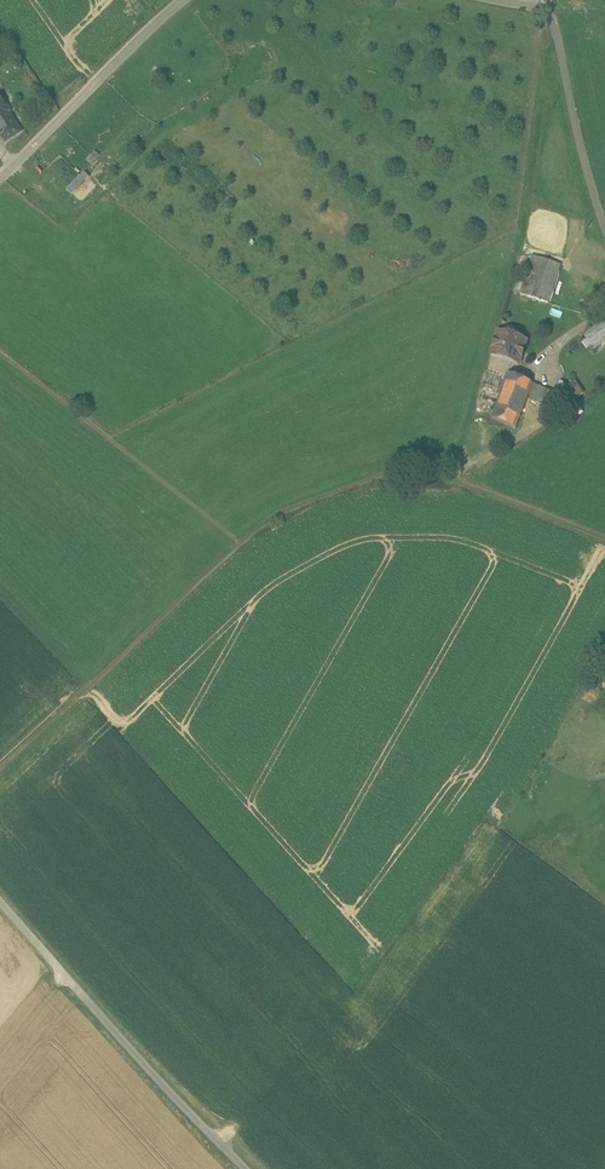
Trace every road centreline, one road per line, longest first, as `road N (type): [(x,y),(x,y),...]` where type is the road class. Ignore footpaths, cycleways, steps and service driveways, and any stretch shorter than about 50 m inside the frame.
road 1 (track): [(0,768),(236,541),(332,491),(430,472),(604,540)]
road 2 (track): [(0,900),(249,1168)]
road 3 (unclassified): [(490,0),(550,12),(604,233)]
road 4 (unclassified): [(0,177),(183,0)]

